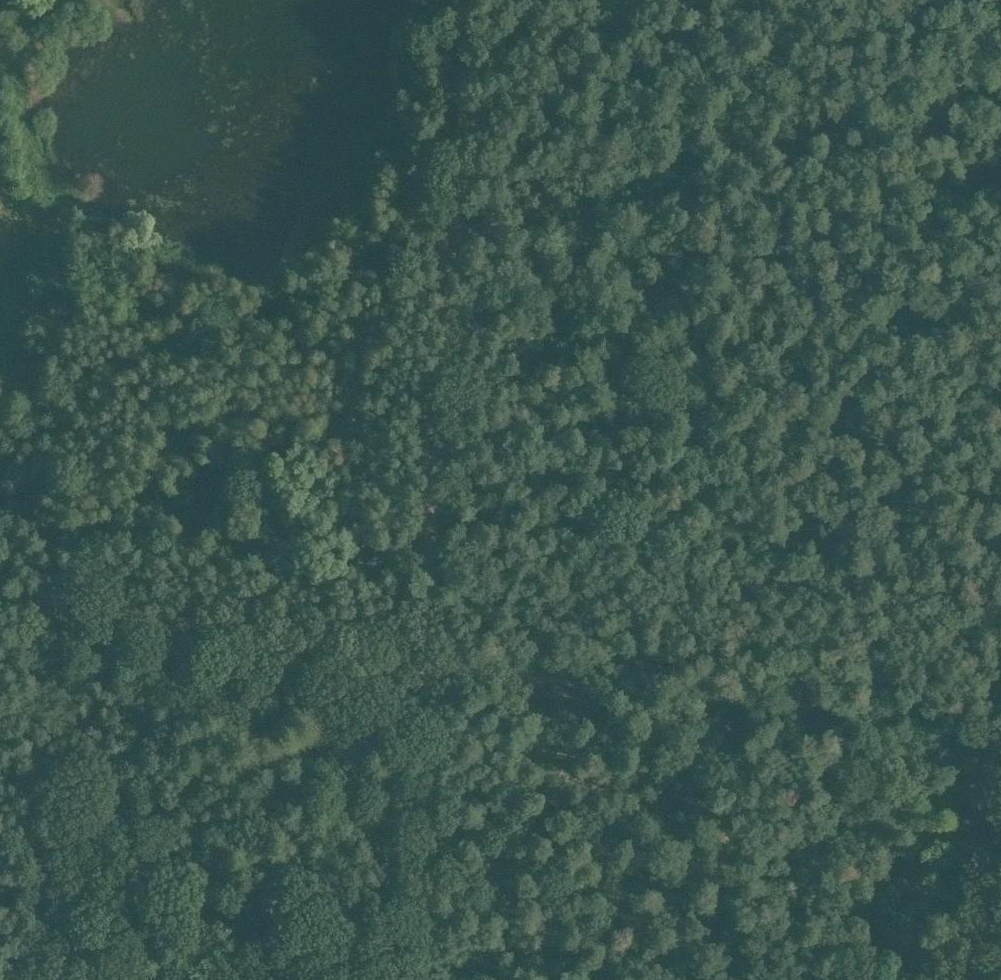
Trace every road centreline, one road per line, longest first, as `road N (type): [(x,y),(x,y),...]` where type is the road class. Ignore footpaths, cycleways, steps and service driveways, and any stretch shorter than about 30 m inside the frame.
road 1 (track): [(488,0),(423,666)]
road 2 (track): [(423,666),(806,712),(962,725),(1000,716)]
road 3 (track): [(0,596),(423,666)]
road 4 (track): [(429,979),(423,666)]

